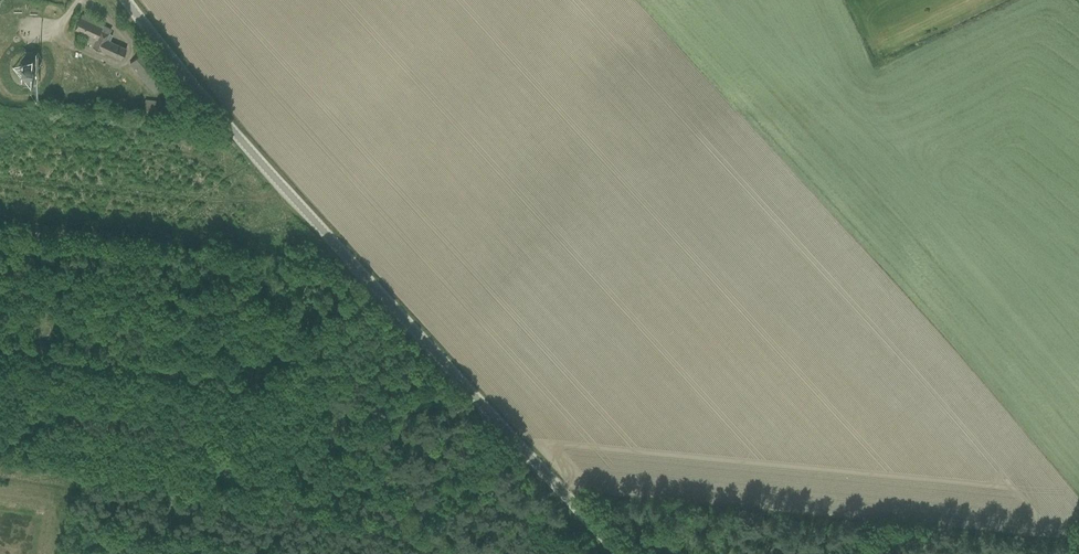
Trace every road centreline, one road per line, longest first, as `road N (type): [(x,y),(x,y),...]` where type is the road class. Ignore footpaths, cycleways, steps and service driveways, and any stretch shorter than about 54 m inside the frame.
road 1 (tertiary): [(620,553),(290,195),(126,0)]

